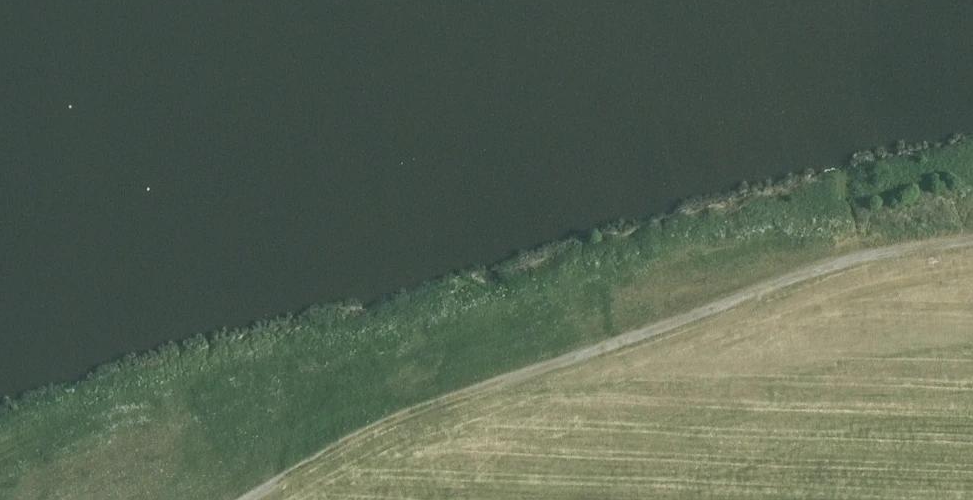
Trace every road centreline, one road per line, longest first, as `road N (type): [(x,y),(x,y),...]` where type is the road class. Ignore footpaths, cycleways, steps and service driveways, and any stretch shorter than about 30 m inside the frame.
road 1 (track): [(236,499),(361,429),(809,271),(972,238)]

